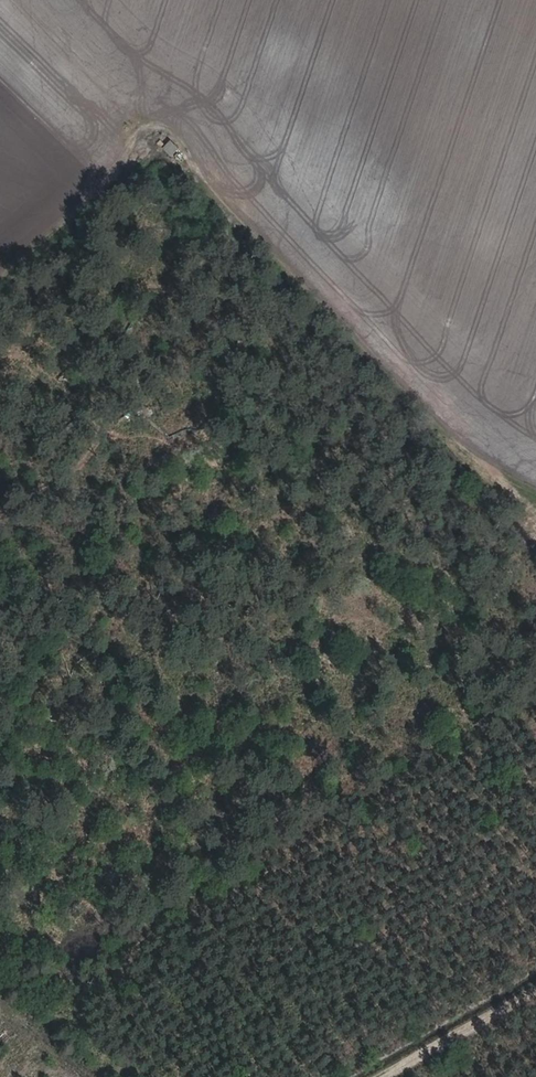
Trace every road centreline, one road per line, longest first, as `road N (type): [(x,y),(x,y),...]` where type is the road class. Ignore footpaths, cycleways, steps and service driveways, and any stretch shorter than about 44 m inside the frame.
road 1 (track): [(0,275),(117,173),(124,150),(155,123),(460,443),(535,485)]
road 2 (track): [(535,996),(392,1076)]

